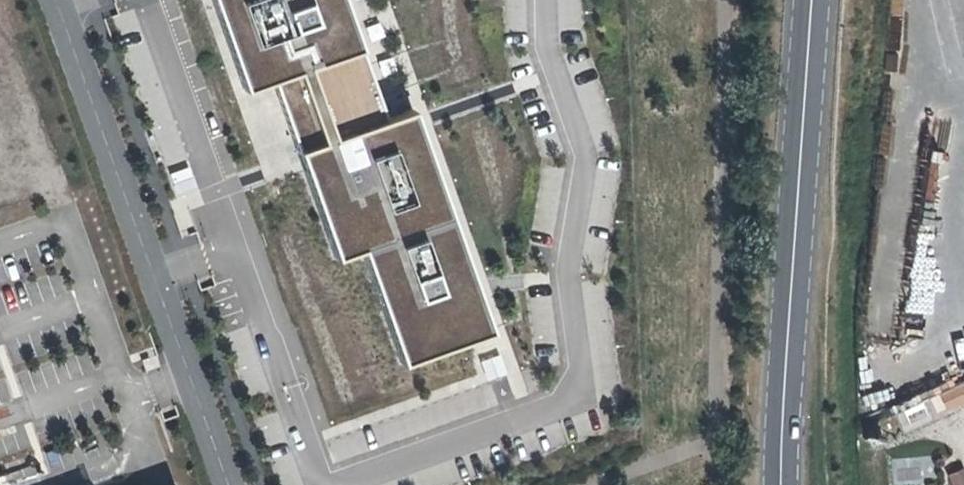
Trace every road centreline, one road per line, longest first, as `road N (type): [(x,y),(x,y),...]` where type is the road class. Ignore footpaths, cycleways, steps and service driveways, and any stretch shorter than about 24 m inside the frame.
road 1 (unclassified): [(57,0),(227,484)]
road 2 (primary): [(787,484),(811,0)]

